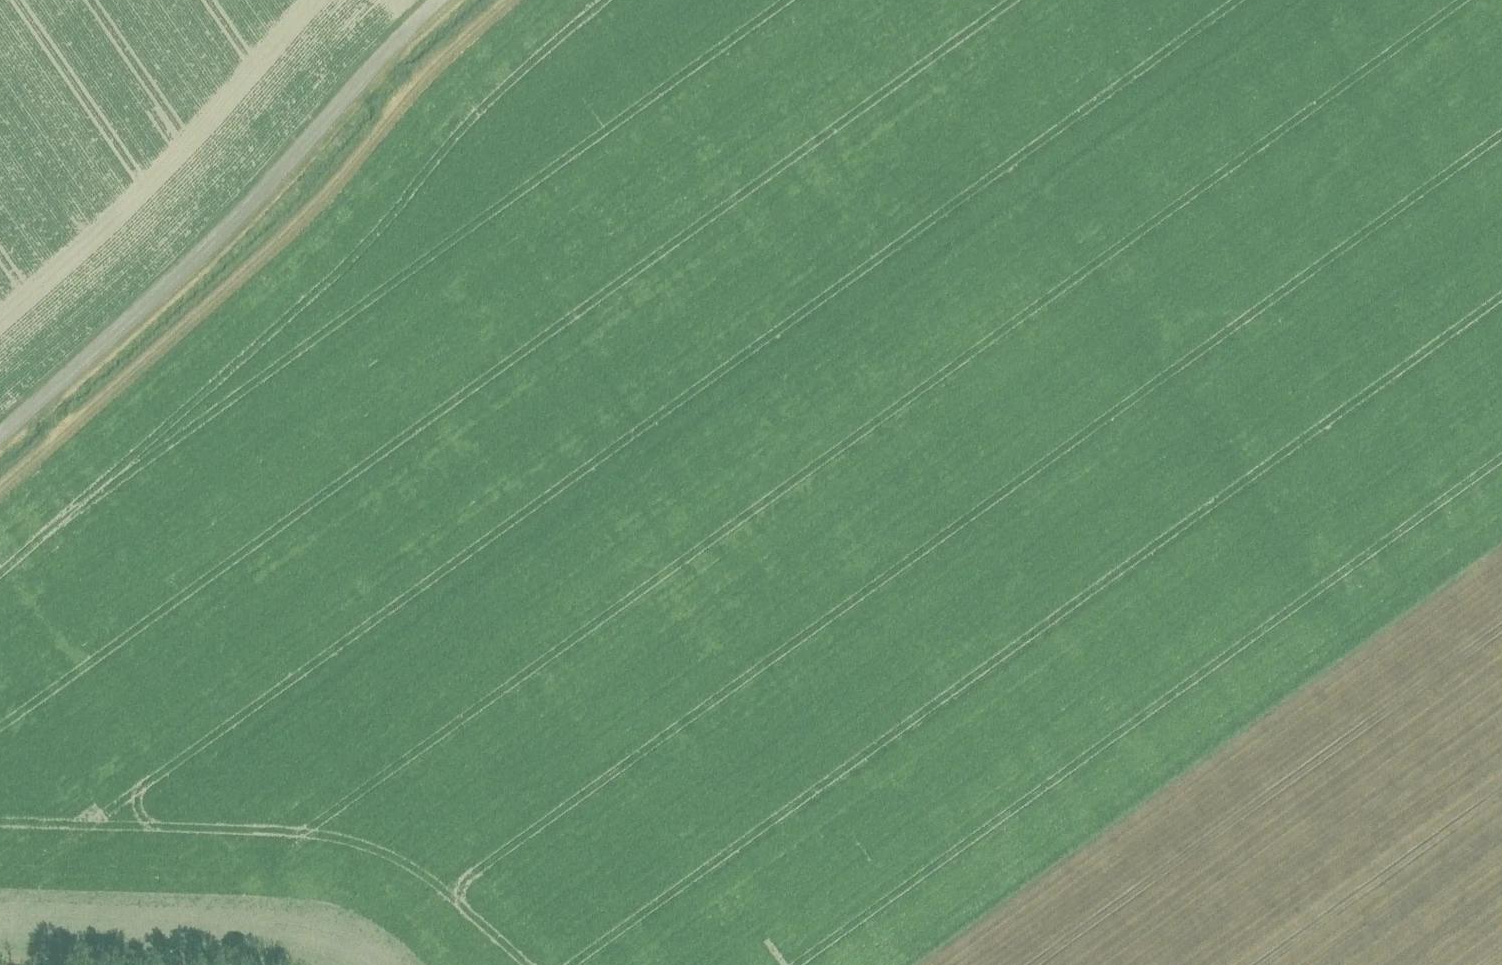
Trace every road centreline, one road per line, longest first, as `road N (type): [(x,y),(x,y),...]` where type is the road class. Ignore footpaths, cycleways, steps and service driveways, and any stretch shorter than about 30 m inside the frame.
road 1 (track): [(0,436),(266,189),(438,0)]

